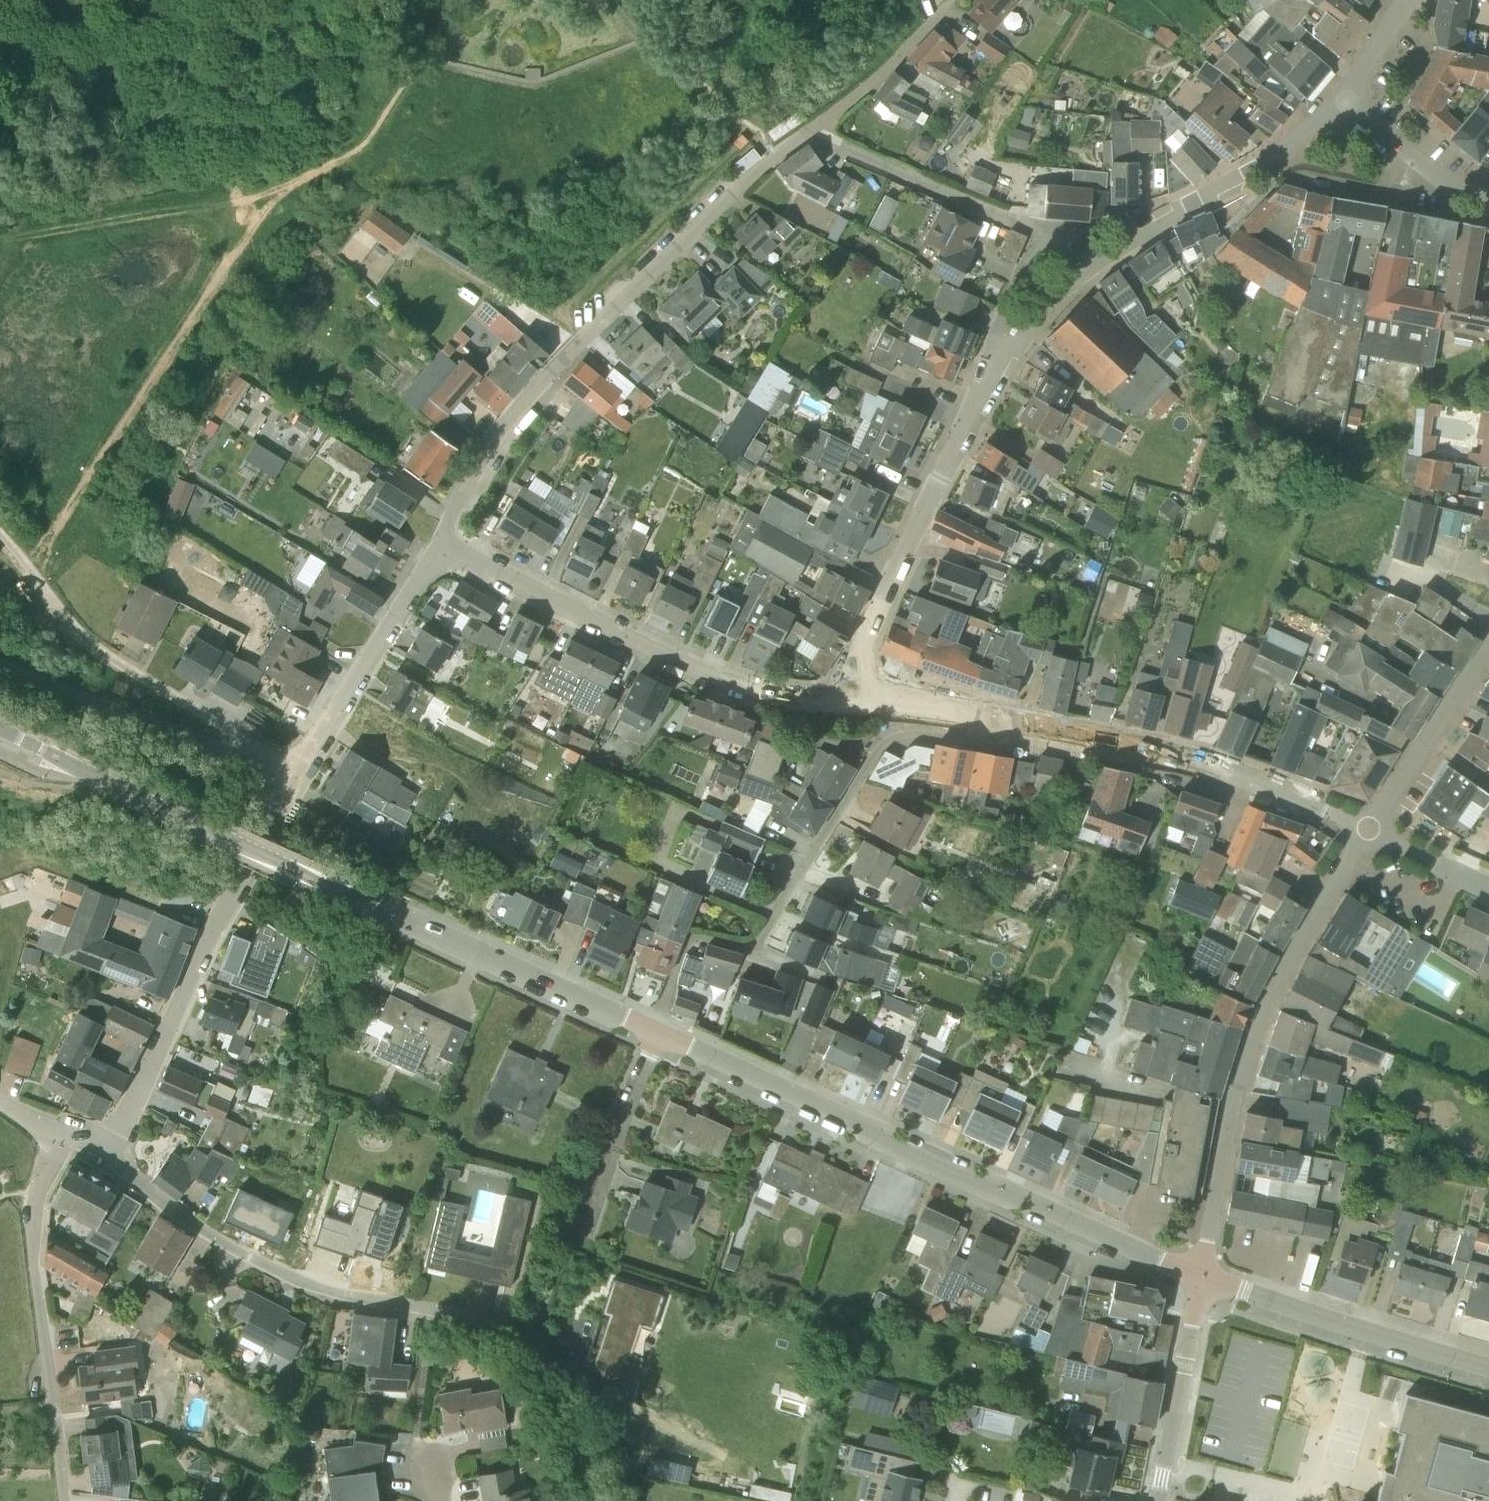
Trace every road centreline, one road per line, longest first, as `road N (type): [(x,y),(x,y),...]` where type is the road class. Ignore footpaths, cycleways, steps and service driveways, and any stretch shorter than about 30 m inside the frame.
road 1 (tertiary): [(1201,1280),(0,730)]
road 2 (residential): [(439,547),(470,474),(522,403),(672,240),(811,129)]
road 3 (residential): [(1201,1280),(1230,1111),(1262,1009),(1369,829)]
road 4 (unclassified): [(530,1341),(434,1305),(301,1285),(101,1158)]
road 5 (residential): [(850,703),(749,690),(439,547)]
road 6 (unclassified): [(101,1158),(300,773)]
road 7 (residential): [(1009,353),(1085,266),(1241,178),(1346,101)]
road 8 (residential): [(1369,829),(1178,755),(976,718)]
road 9 (residential): [(850,703),(858,646),(1009,353)]
road 10 (residential): [(811,129),(1038,232),(997,337),(1009,353)]
road 11 (unclassified): [(69,1500),(37,1216),(40,1154),(51,1132)]
road 12 (unclassified): [(0,666),(116,714),(300,773)]
road 13 (tertiary): [(1488,1367),(1201,1280)]
road 14 (residential): [(300,773),(439,547)]
road 15 (residential): [(1157,1500),(1201,1280)]
road 16 (residential): [(1369,829),(1488,647)]
road 17 (residential): [(811,129),(950,2)]
road 18 (unclassified): [(300,773),(143,677)]
road 19 (residential): [(1488,202),(1346,101)]
road 20 (track): [(143,677),(85,639),(42,583)]
road 21 (residential): [(1488,887),(1369,829)]
road 22 (residential): [(850,703),(976,718)]

